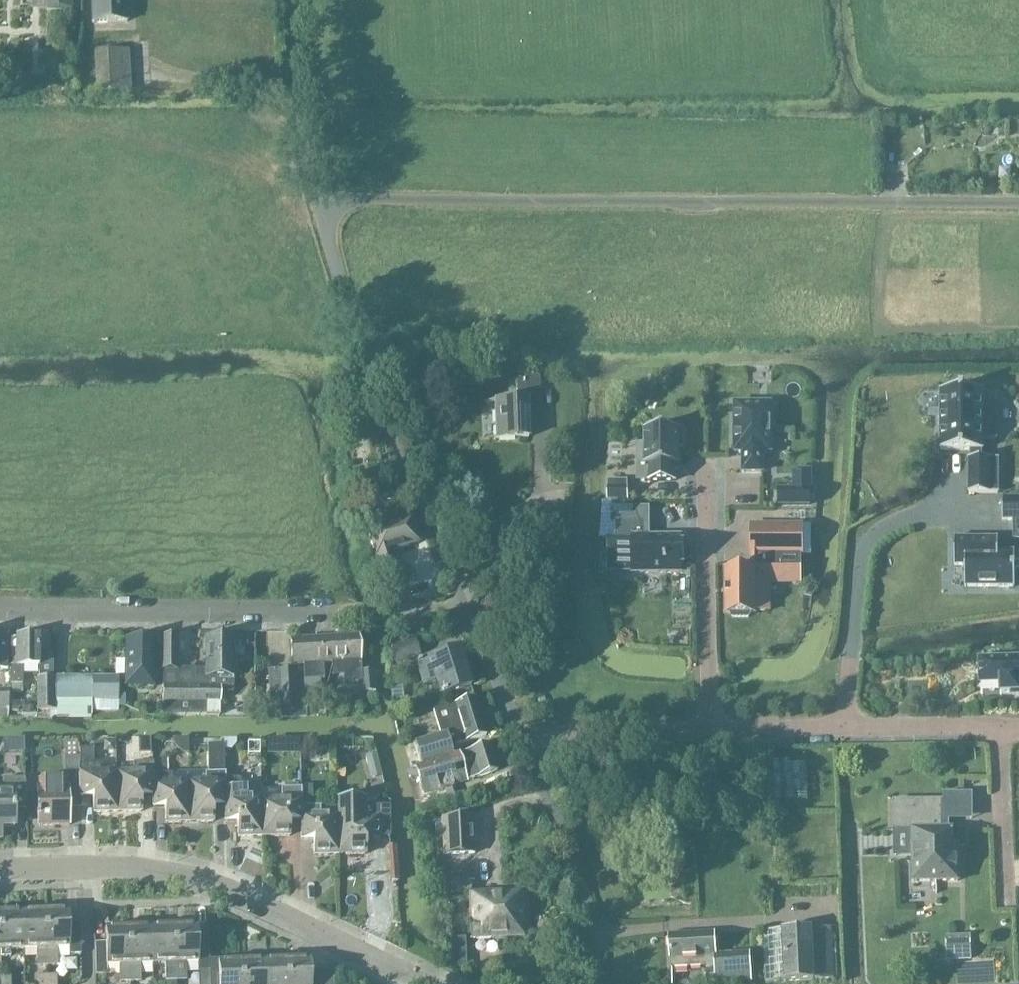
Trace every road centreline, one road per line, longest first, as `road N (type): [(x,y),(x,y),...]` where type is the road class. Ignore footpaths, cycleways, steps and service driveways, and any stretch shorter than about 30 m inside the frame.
road 1 (residential): [(466,607),(353,319),(295,101),(288,0)]
road 2 (residential): [(423,983),(193,879),(118,866),(0,870)]
road 3 (residential): [(354,613),(0,610)]
road 4 (residential): [(599,983),(587,908),(525,739)]
road 5 (residential): [(711,729),(704,477)]
road 6 (residential): [(525,739),(711,729)]
road 7 (residential): [(999,729),(1005,893)]
road 8 (residential): [(847,730),(999,729)]
road 9 (residential): [(525,739),(466,607)]
road 10 (residential): [(711,729),(847,730)]

